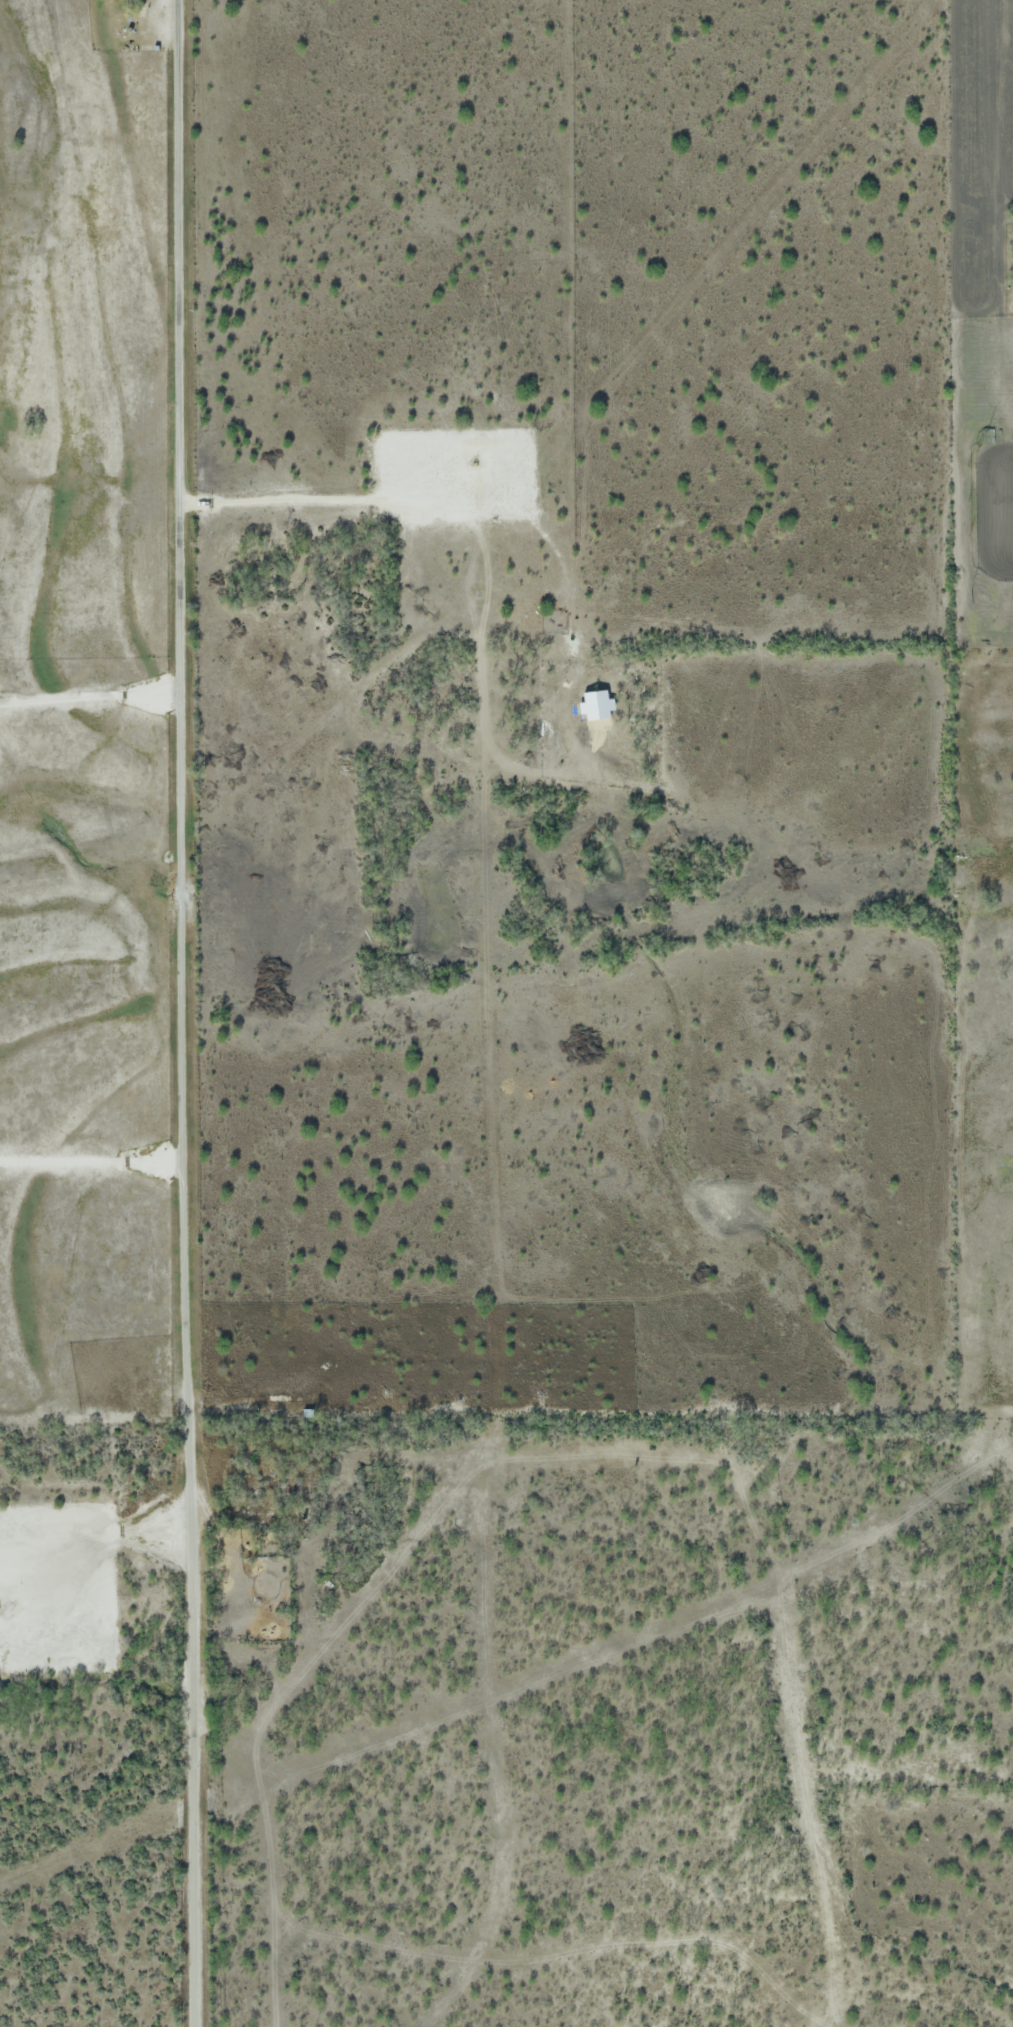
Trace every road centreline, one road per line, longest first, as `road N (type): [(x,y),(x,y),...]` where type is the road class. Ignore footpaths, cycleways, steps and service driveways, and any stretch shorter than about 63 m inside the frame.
road 1 (residential): [(200,2026),(183,0)]

